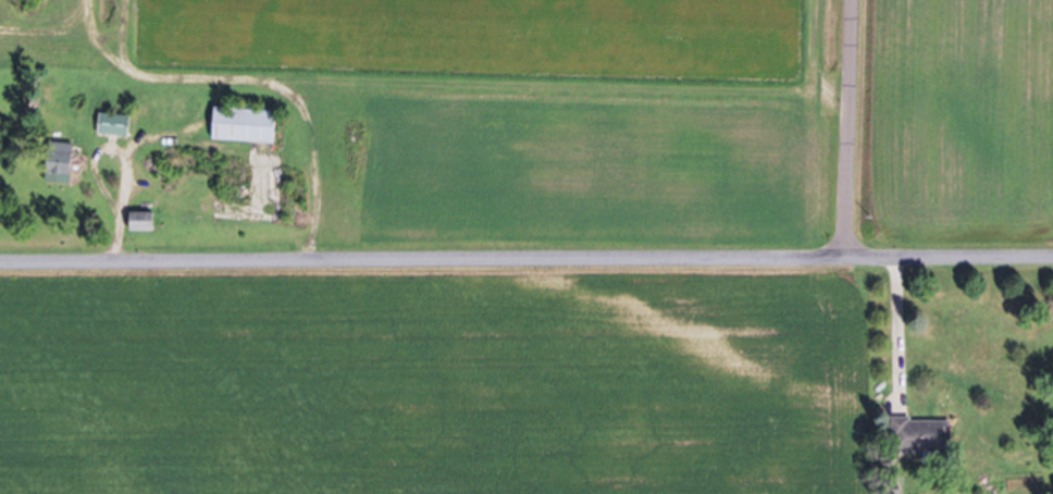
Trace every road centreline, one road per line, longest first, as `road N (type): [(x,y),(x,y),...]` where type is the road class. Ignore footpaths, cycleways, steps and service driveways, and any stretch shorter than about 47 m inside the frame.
road 1 (residential): [(1052,264),(0,266)]
road 2 (residential): [(858,265),(861,0)]

